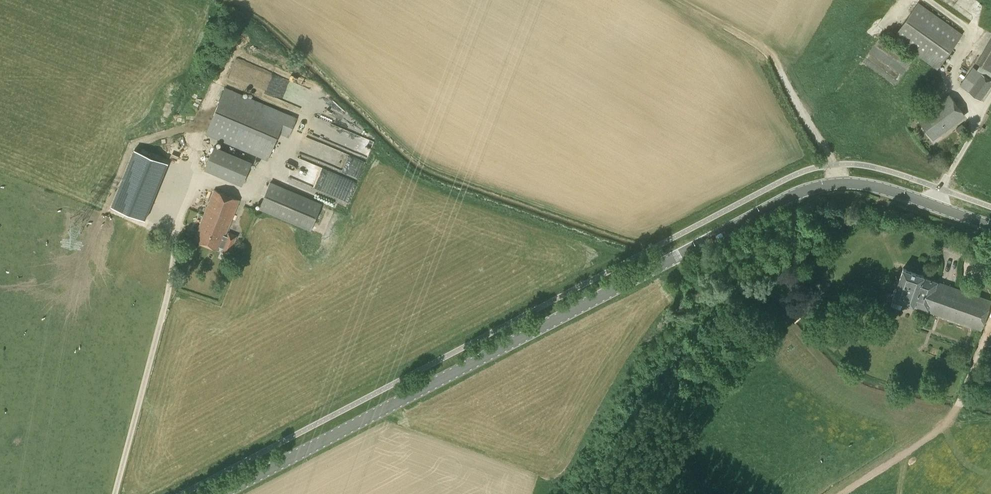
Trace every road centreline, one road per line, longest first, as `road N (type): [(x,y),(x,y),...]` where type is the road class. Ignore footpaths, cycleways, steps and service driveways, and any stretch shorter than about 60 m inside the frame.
road 1 (secondary): [(225,493),(822,188),(885,190),(990,227)]
road 2 (track): [(178,256),(116,493)]

